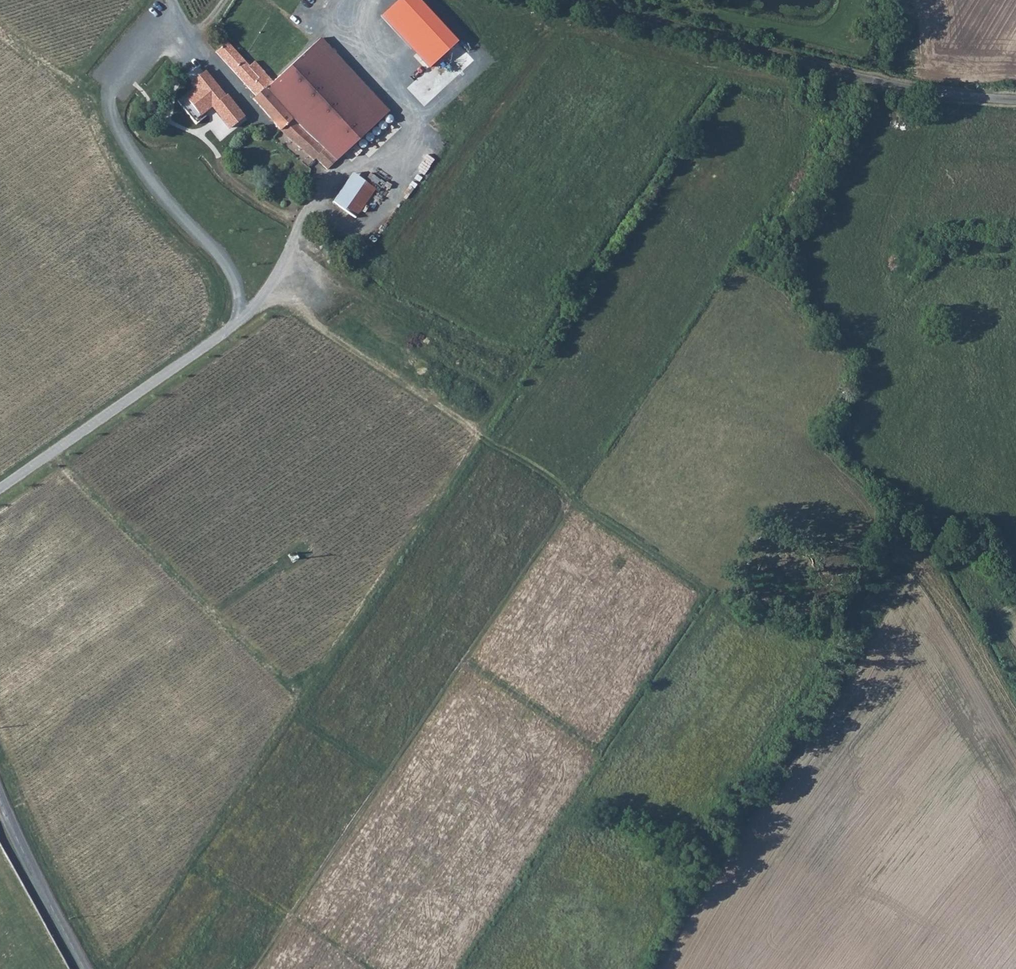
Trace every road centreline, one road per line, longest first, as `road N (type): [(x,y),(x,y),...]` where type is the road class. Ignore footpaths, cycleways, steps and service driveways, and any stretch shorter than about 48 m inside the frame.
road 1 (unclassified): [(567,0),(871,80),(1015,100)]
road 2 (tertiary): [(0,801),(83,968)]

